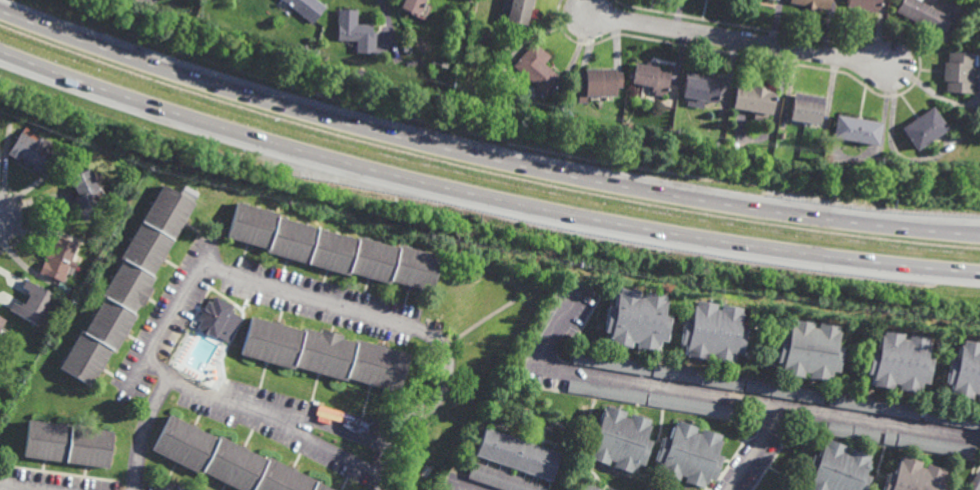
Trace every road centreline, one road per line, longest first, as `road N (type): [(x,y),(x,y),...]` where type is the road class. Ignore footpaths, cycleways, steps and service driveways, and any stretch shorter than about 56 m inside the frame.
road 1 (motorway): [(979,235),(780,212),(501,161),(256,98),(0,11)]
road 2 (motorway): [(0,51),(226,128),(475,193),(702,238),(979,272)]
road 3 (residential): [(597,0),(628,19),(888,64)]

